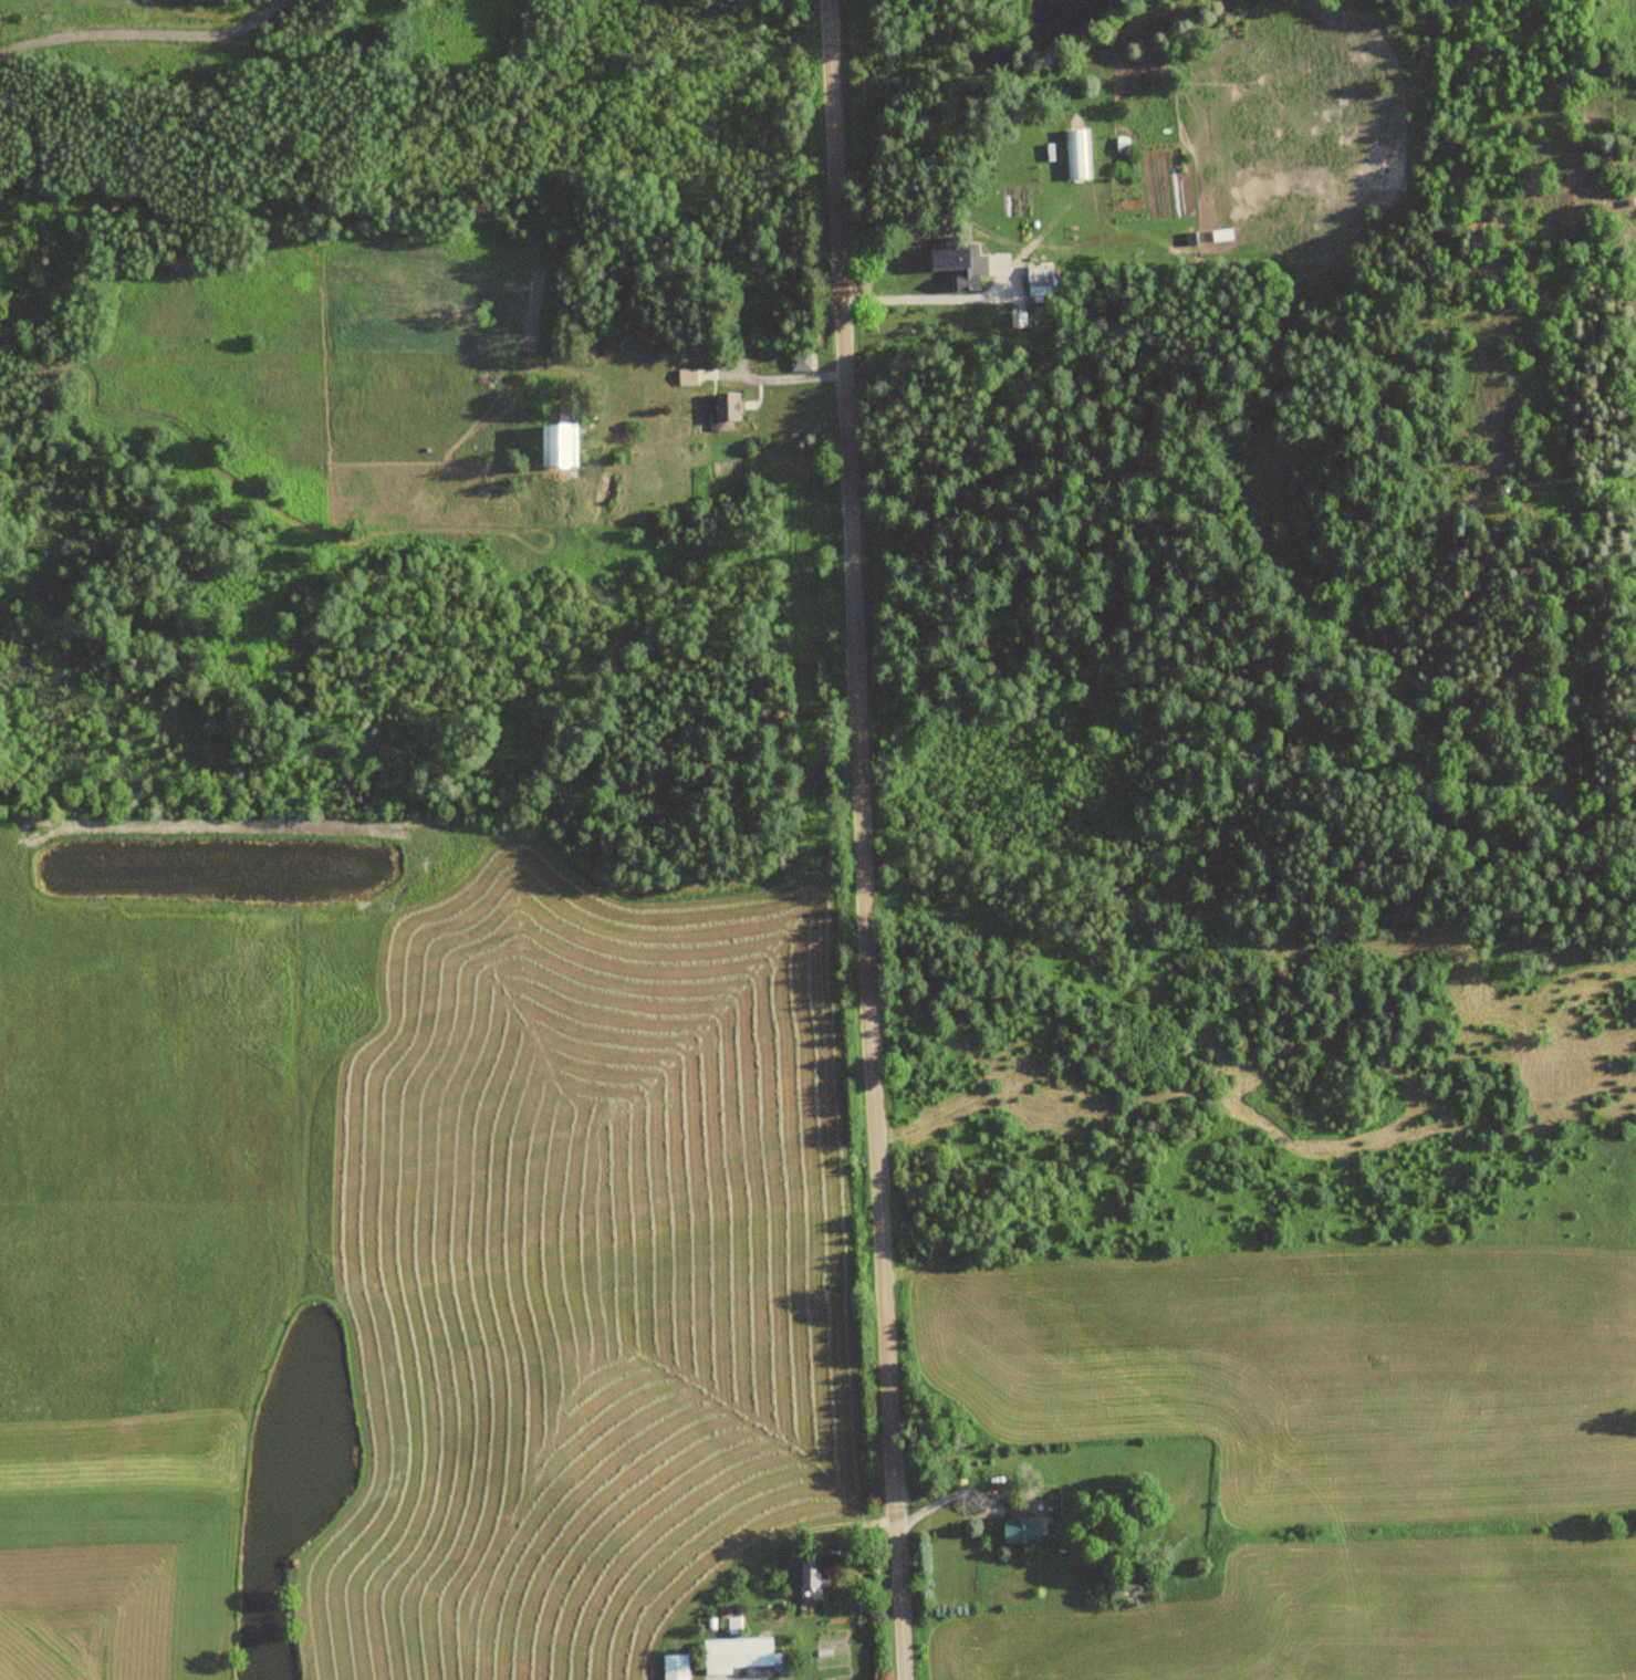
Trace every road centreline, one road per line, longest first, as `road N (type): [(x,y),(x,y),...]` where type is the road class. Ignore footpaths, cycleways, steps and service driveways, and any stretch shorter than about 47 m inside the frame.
road 1 (residential): [(903,1679),(830,0)]

